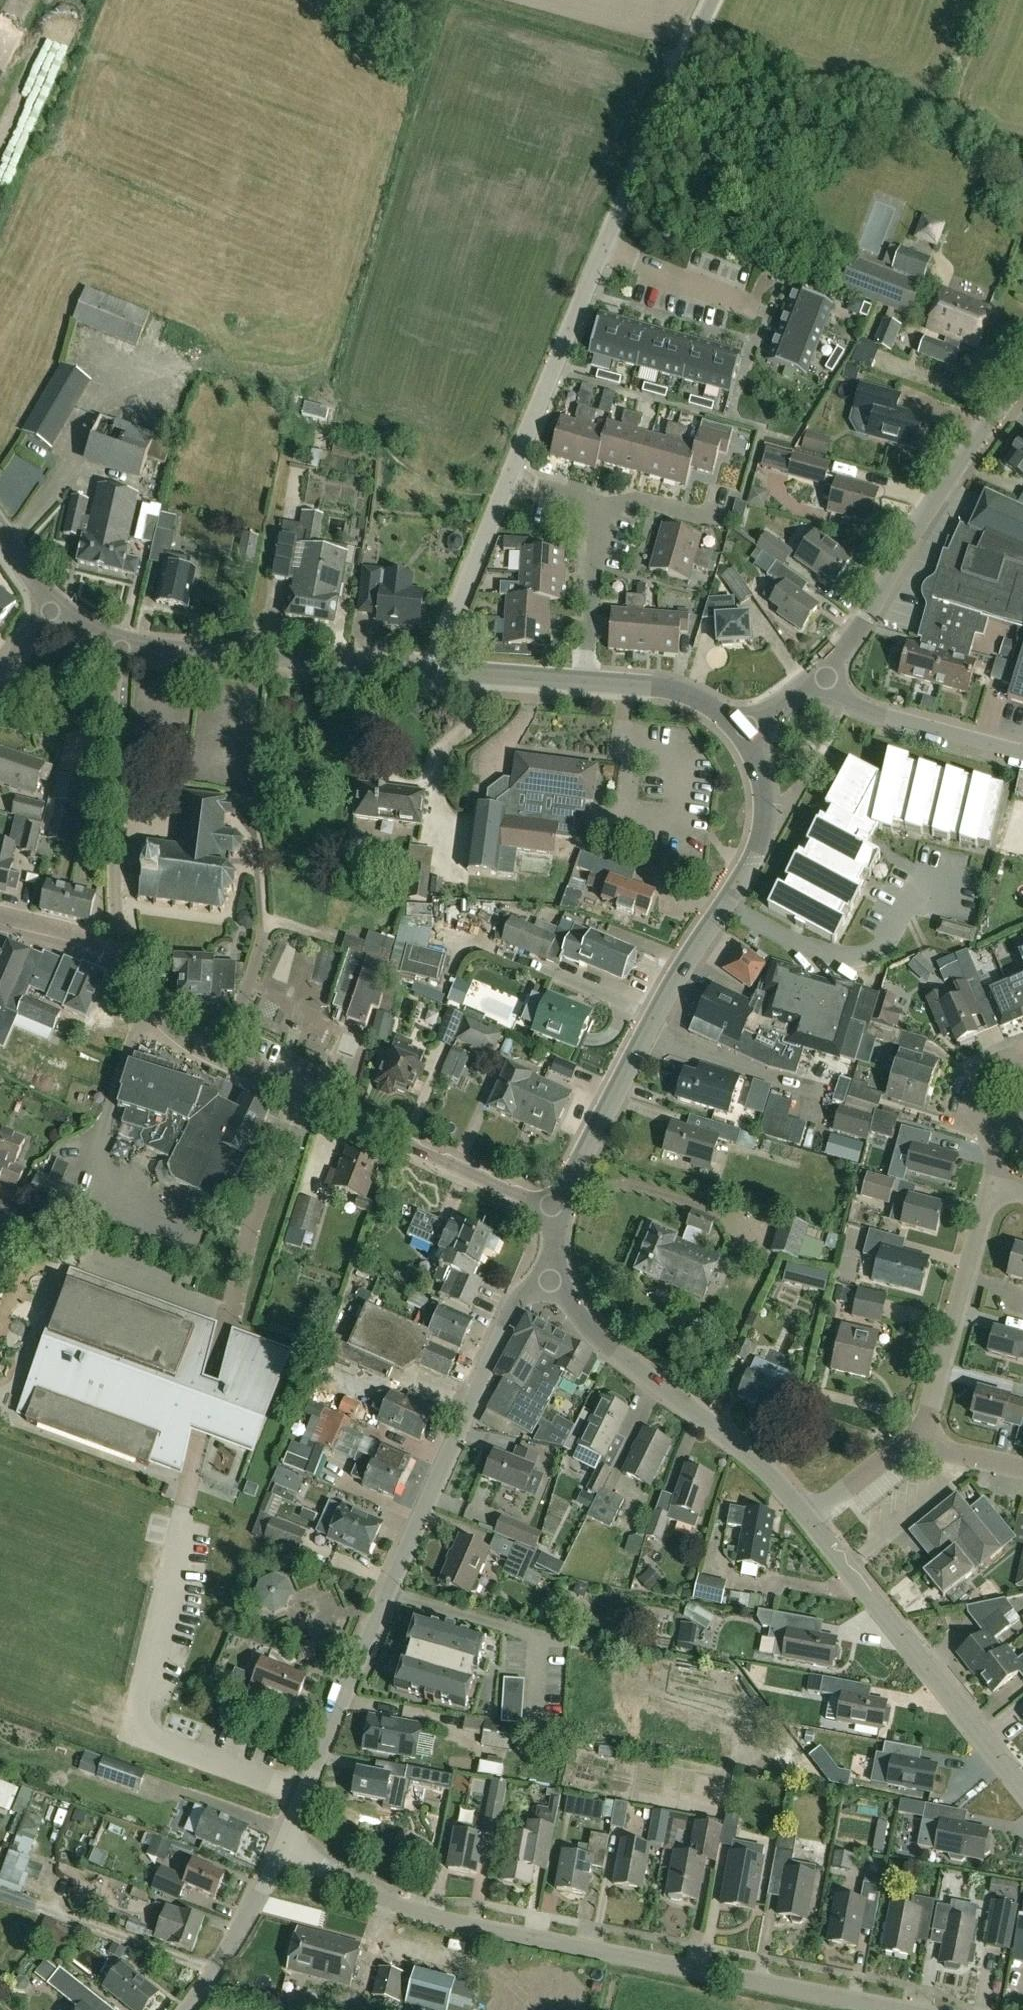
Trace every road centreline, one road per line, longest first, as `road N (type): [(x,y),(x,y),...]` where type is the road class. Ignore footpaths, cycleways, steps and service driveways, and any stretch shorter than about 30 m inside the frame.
road 1 (unclassified): [(931,2009),(465,1923),(337,1876),(285,1843)]
road 2 (tertiary): [(285,1843),(513,1306),(554,1277)]
road 3 (tertiary): [(556,1208),(653,1014),(760,851),(764,786),(739,731)]
road 4 (residential): [(556,1208),(189,1046),(152,1011),(124,961)]
road 5 (tertiary): [(822,678),(1022,371)]
road 6 (tertiary): [(809,1515),(746,1448),(594,1334),(554,1277)]
road 7 (tertiary): [(1022,1784),(809,1515)]
road 8 (residential): [(124,961),(111,699),(125,647)]
road 9 (tertiary): [(434,669),(125,647)]
road 10 (unclassified): [(603,252),(714,0)]
road 11 (residential): [(909,1438),(936,1398),(990,1203),(1004,1188)]
road 12 (unclassified): [(510,480),(603,252)]
road 13 (unclassified): [(1022,754),(873,713),(822,678)]
road 14 (unclassified): [(434,669),(510,480)]
road 15 (tertiary): [(184,2009),(234,1940),(285,1843)]
road 16 (residential): [(603,252),(751,305),(772,279)]
road 17 (residential): [(586,682),(604,508)]
road 18 (tertiary): [(739,731),(686,693),(586,682)]
road 19 (tertiary): [(586,682),(434,669)]
road 20 (residential): [(124,961),(70,934),(0,914)]
road 21 (residential): [(732,520),(642,499),(604,508)]
road 22 (residential): [(809,1515),(909,1438)]

